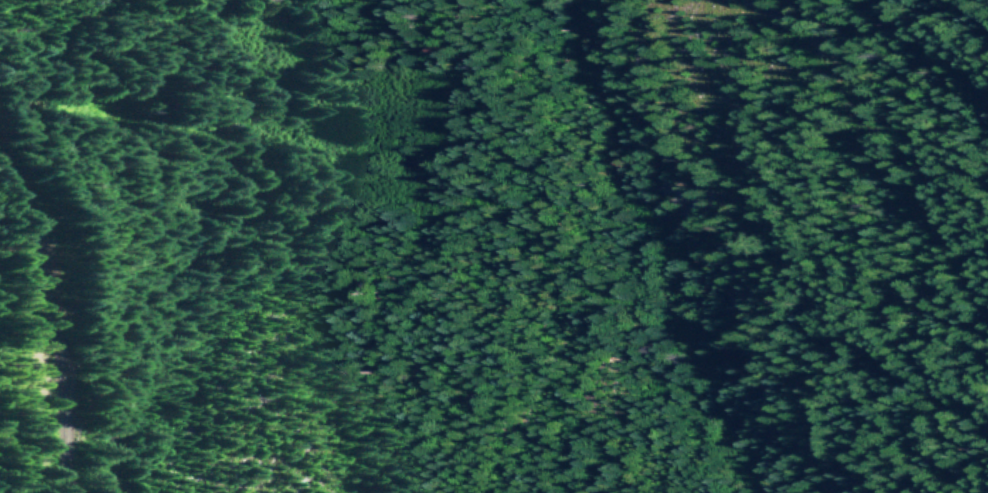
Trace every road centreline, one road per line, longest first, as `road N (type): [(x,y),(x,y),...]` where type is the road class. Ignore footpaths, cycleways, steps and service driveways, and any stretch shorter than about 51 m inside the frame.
road 1 (track): [(64,492),(47,355),(0,207)]

